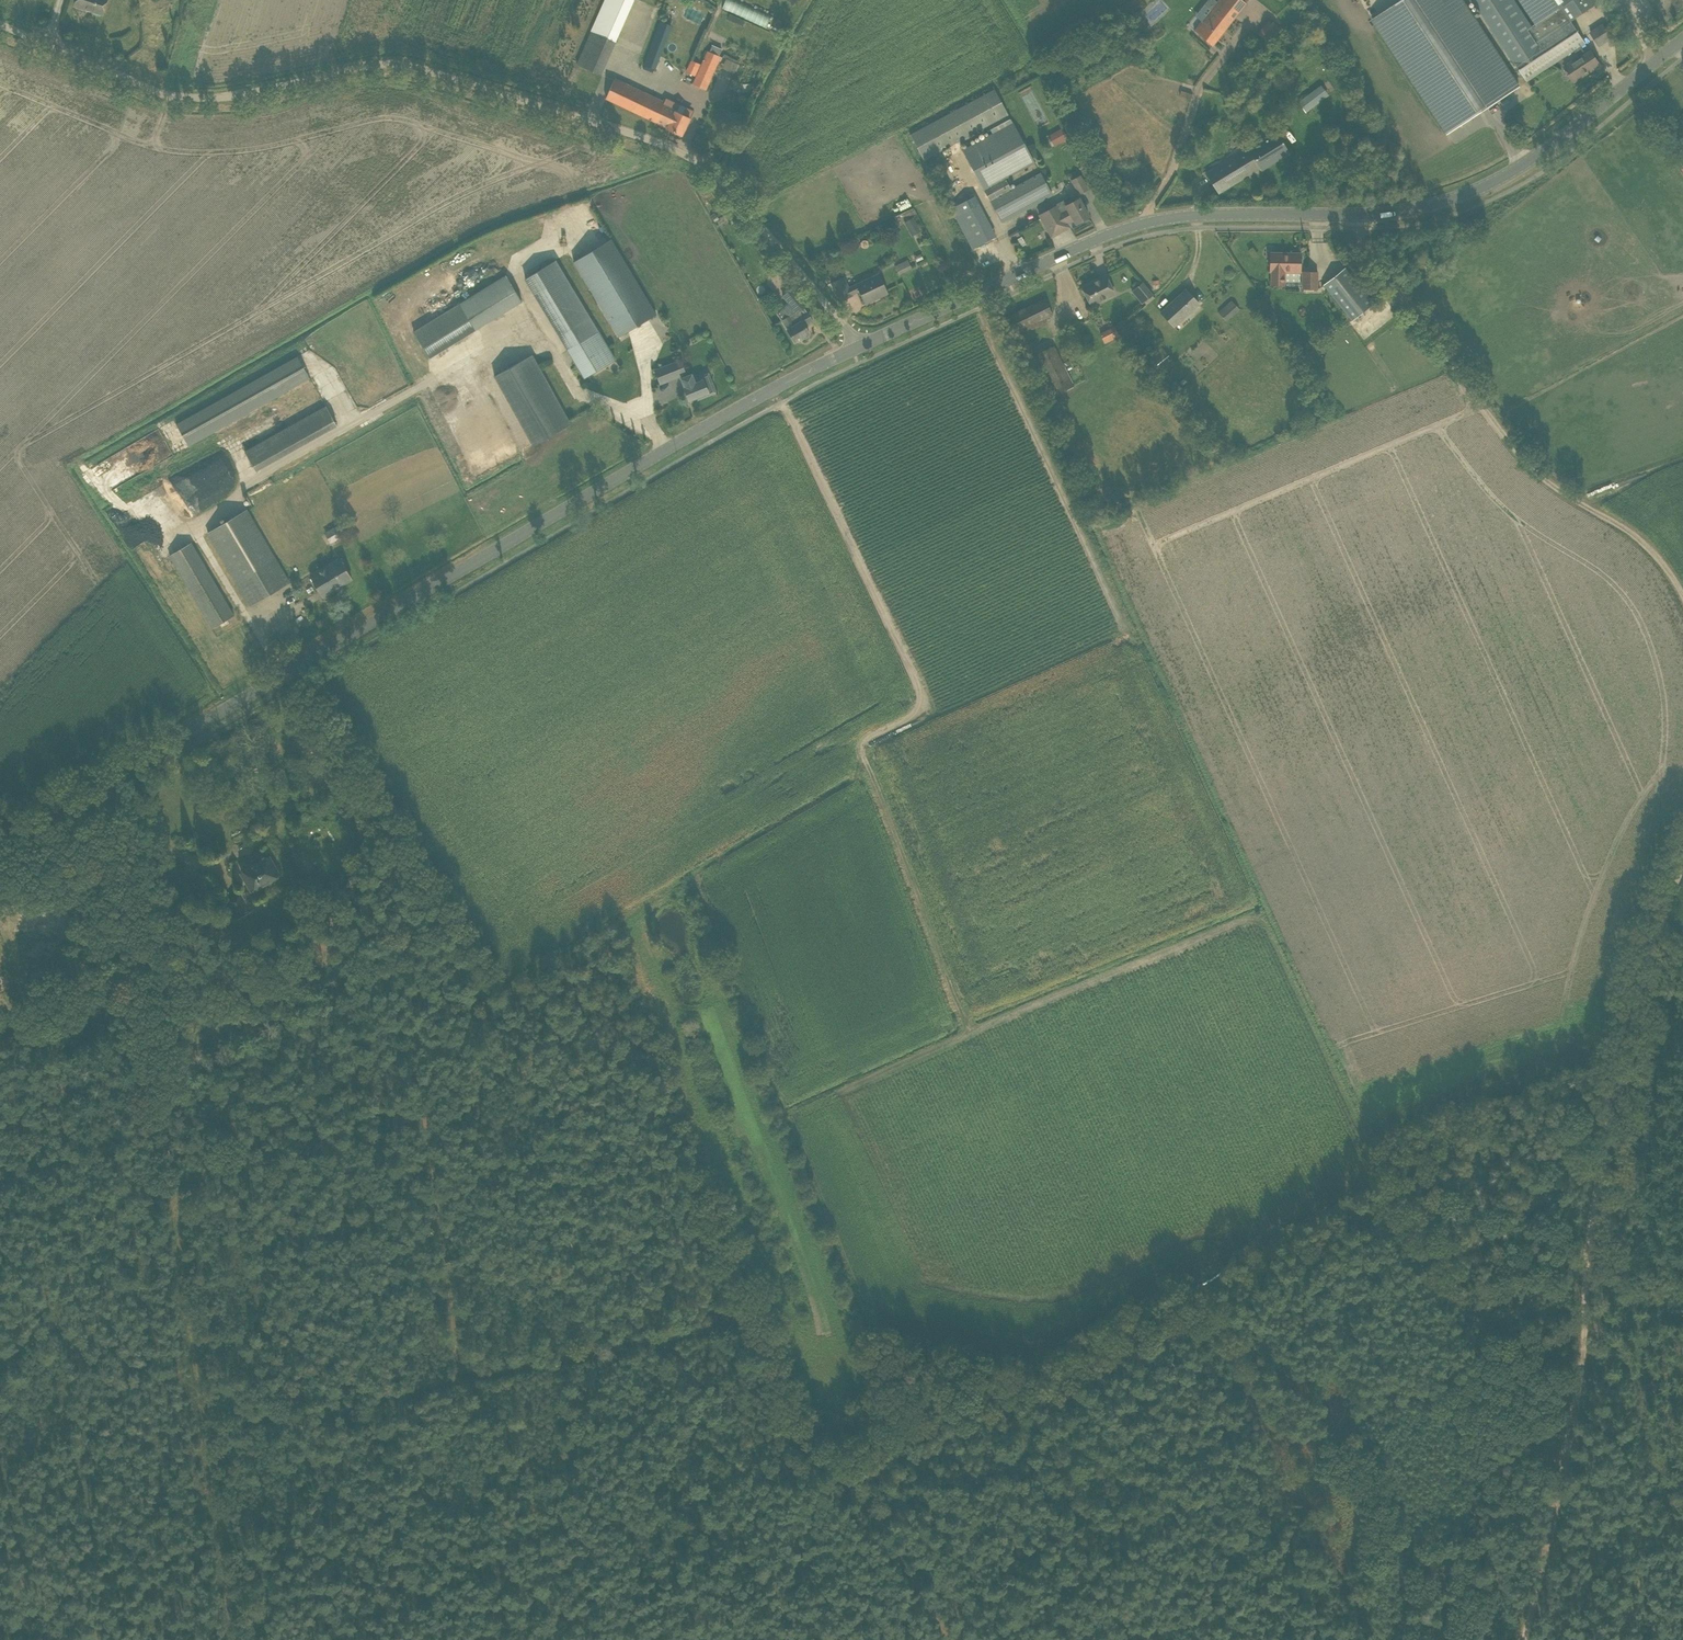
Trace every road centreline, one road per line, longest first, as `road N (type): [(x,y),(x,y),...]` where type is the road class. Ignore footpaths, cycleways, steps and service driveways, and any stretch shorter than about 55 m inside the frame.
road 1 (tertiary): [(0,817),(116,768),(858,347)]
road 2 (unclassified): [(858,347),(788,243),(739,192),(652,139),(411,67),(356,67),(199,94),(153,85),(0,24)]
road 3 (tertiary): [(858,347),(1155,220),(1352,214),(1461,196),(1535,158),(1682,40)]
road 4 (track): [(1515,1639),(1563,1429),(1637,990),(1658,932)]
road 5 (track): [(1682,595),(1652,549),(1536,471),(1356,227)]

